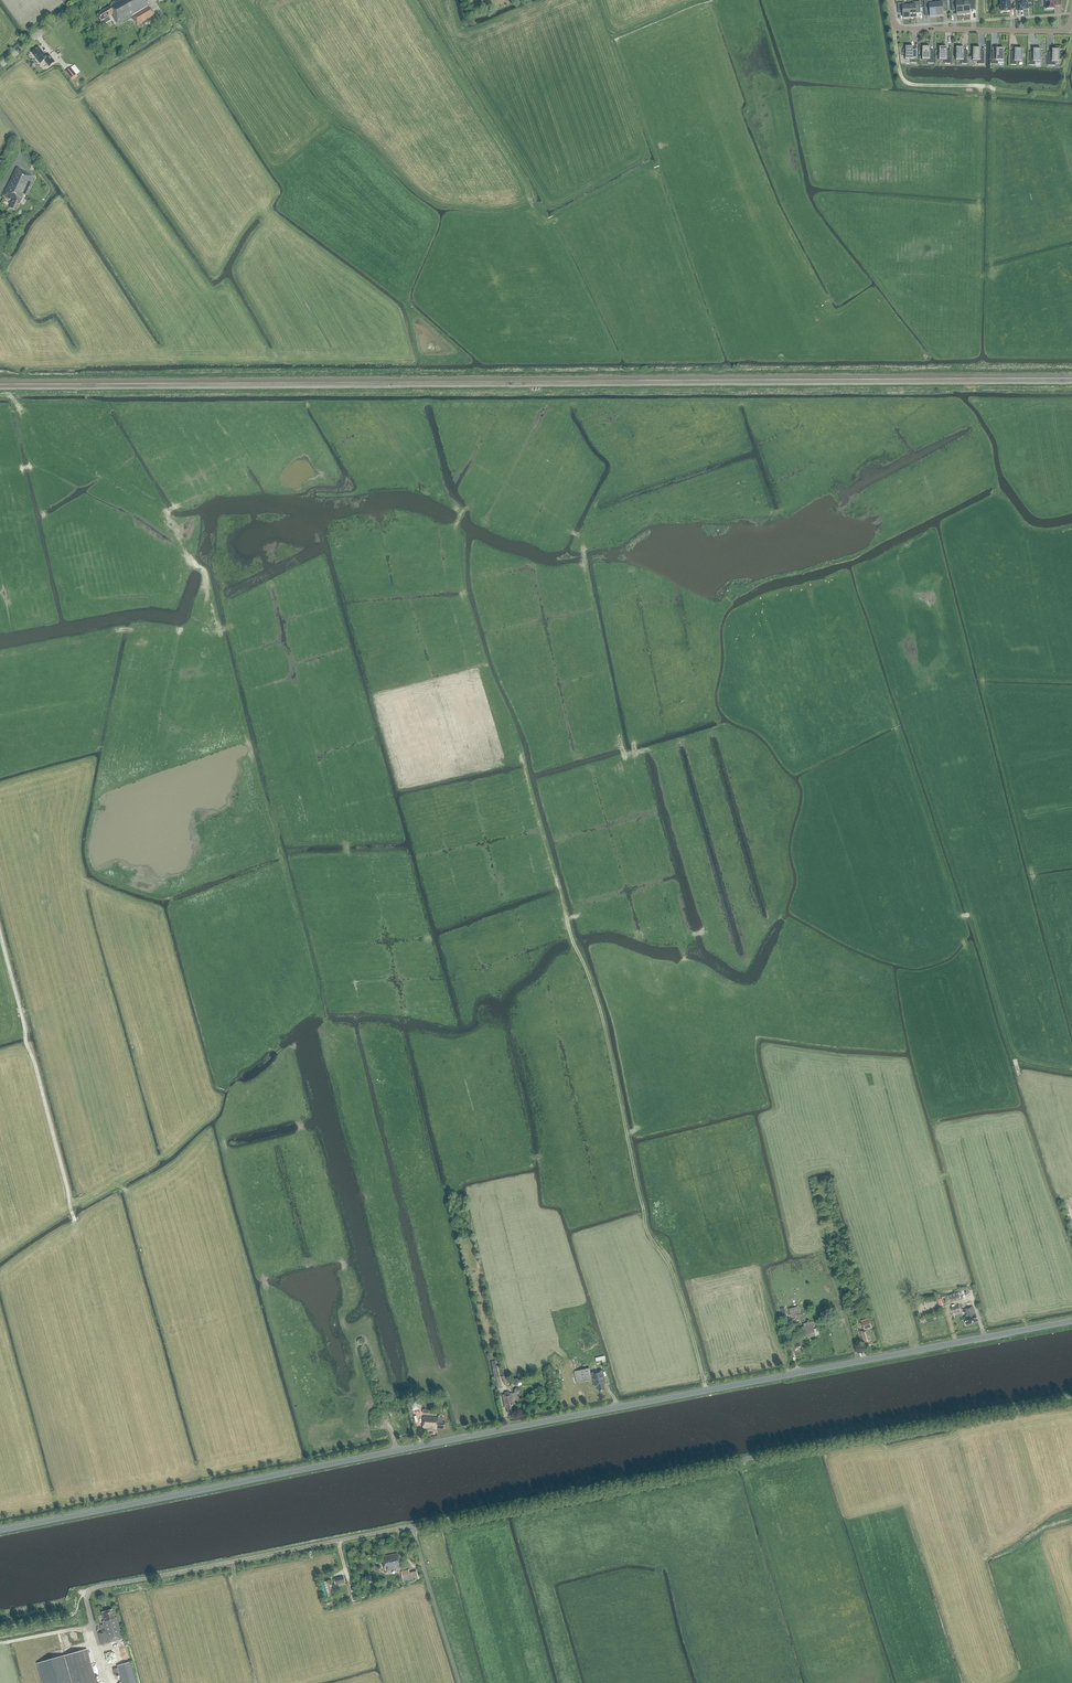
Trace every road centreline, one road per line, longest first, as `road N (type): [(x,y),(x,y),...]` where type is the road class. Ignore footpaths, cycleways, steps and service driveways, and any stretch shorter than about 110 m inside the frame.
road 1 (tertiary): [(0,1530),(1071,1321)]
road 2 (unclassified): [(412,1526),(1071,1396)]
road 3 (unclassified): [(412,1526),(88,1591)]
road 4 (residential): [(1071,16),(1055,32),(902,29),(890,0)]

